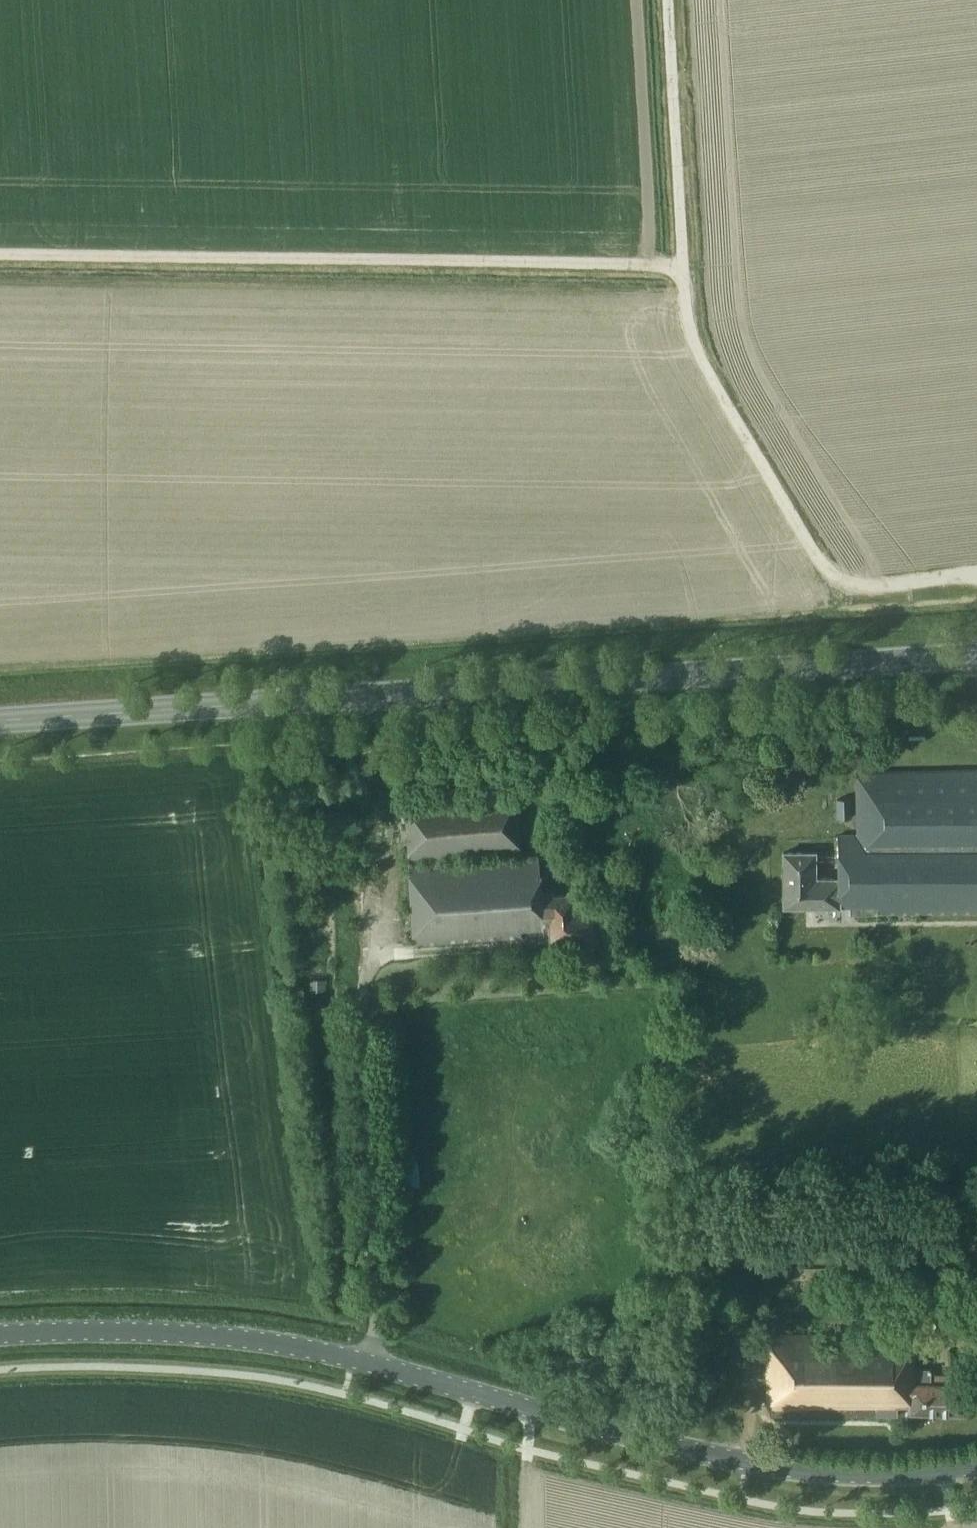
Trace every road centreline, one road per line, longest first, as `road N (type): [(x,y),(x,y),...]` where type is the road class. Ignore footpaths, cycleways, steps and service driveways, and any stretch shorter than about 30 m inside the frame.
road 1 (tertiary): [(976,1464),(879,1475),(746,1464),(275,1340),(0,1331)]
road 2 (primary): [(0,721),(976,654)]

